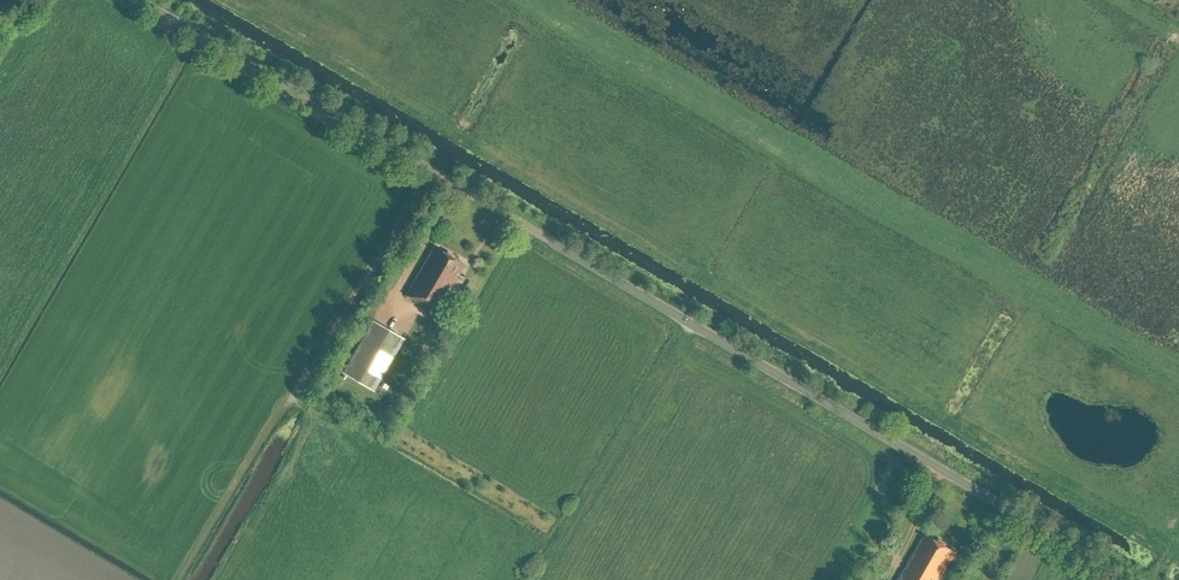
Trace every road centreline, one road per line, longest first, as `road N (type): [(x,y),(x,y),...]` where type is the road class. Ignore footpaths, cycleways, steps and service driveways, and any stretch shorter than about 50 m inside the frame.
road 1 (unclassified): [(1136,579),(141,0)]

